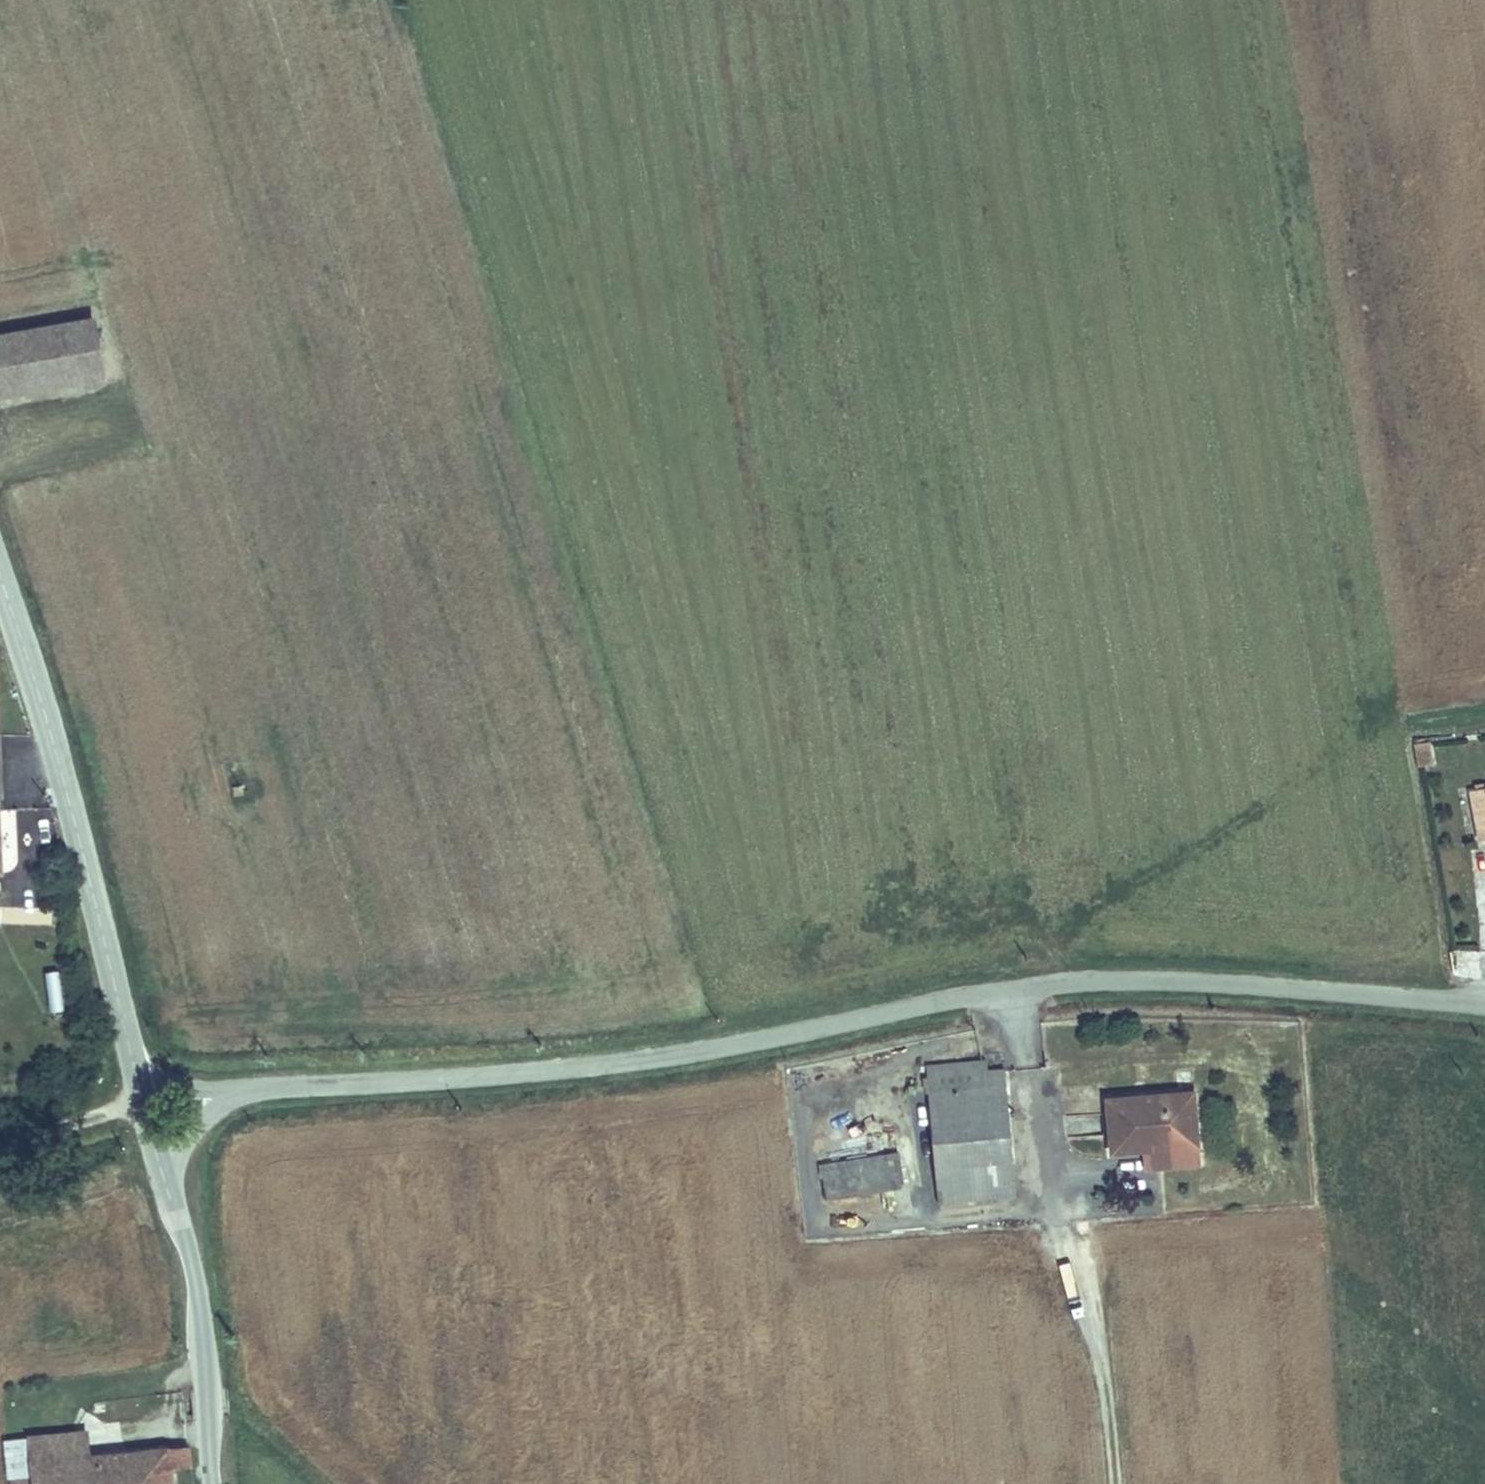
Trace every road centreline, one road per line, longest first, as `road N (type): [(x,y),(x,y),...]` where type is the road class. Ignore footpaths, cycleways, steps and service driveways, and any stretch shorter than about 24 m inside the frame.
road 1 (unclassified): [(1484,1005),(1111,981),(928,1002),(591,1067),(232,1094)]
road 2 (tertiary): [(141,1091),(0,576)]
road 3 (tertiary): [(152,1133),(194,1273),(211,1483)]
road 4 (track): [(144,1104),(0,1142)]

